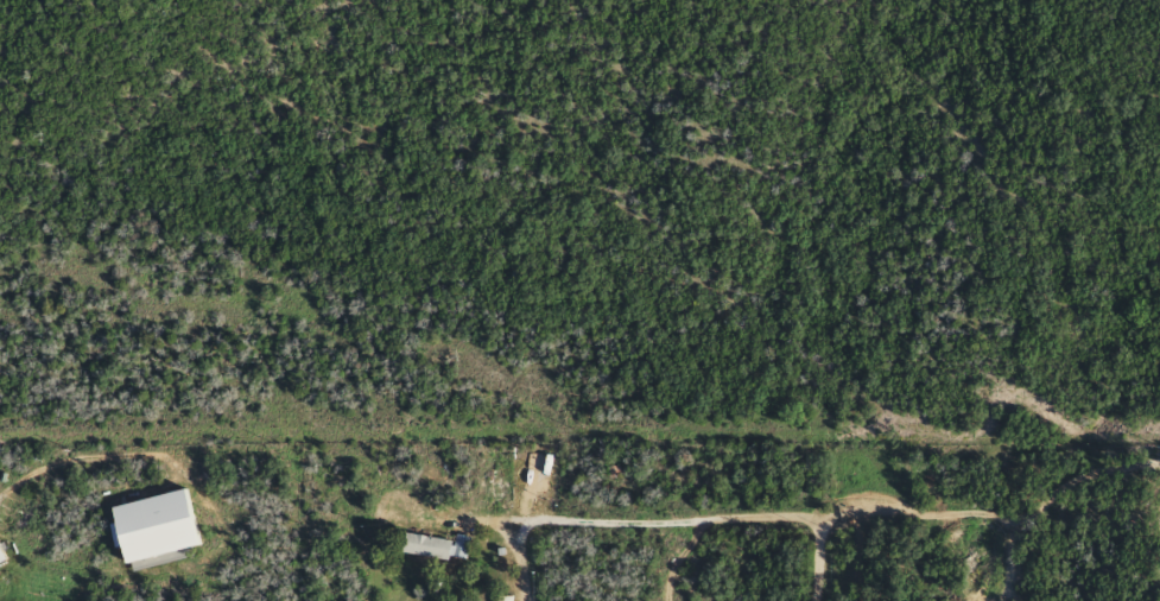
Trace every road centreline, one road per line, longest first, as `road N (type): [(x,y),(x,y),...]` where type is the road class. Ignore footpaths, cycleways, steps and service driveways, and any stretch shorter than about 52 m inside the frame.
road 1 (residential): [(1143,553),(773,513),(473,515),(442,523),(378,517)]

